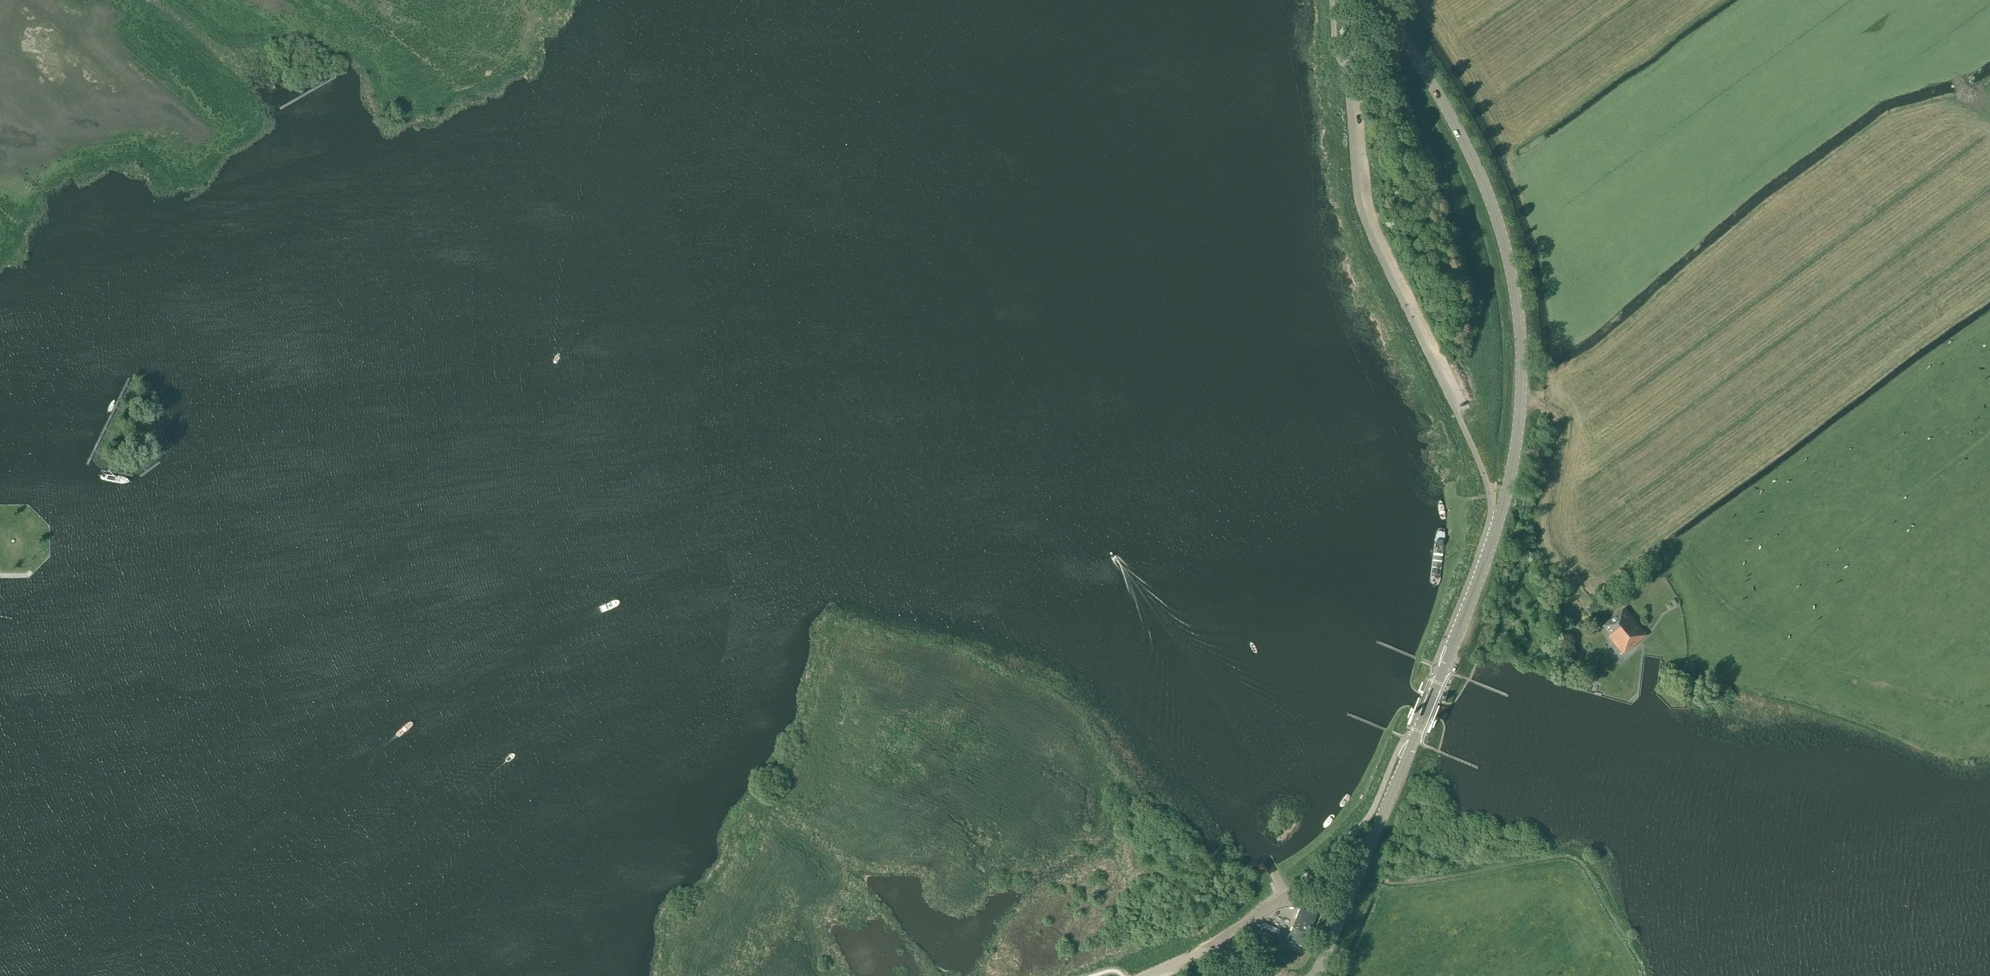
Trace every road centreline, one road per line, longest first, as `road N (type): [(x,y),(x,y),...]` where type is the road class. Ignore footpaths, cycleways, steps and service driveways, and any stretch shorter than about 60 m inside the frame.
road 1 (secondary): [(1316,975),(1489,552),(1521,400)]
road 2 (secondary): [(1521,400),(1517,304),(1494,211),(1446,109),(1379,0)]
road 3 (unclassified): [(1588,605),(1549,547),(1555,416),(1521,400)]

